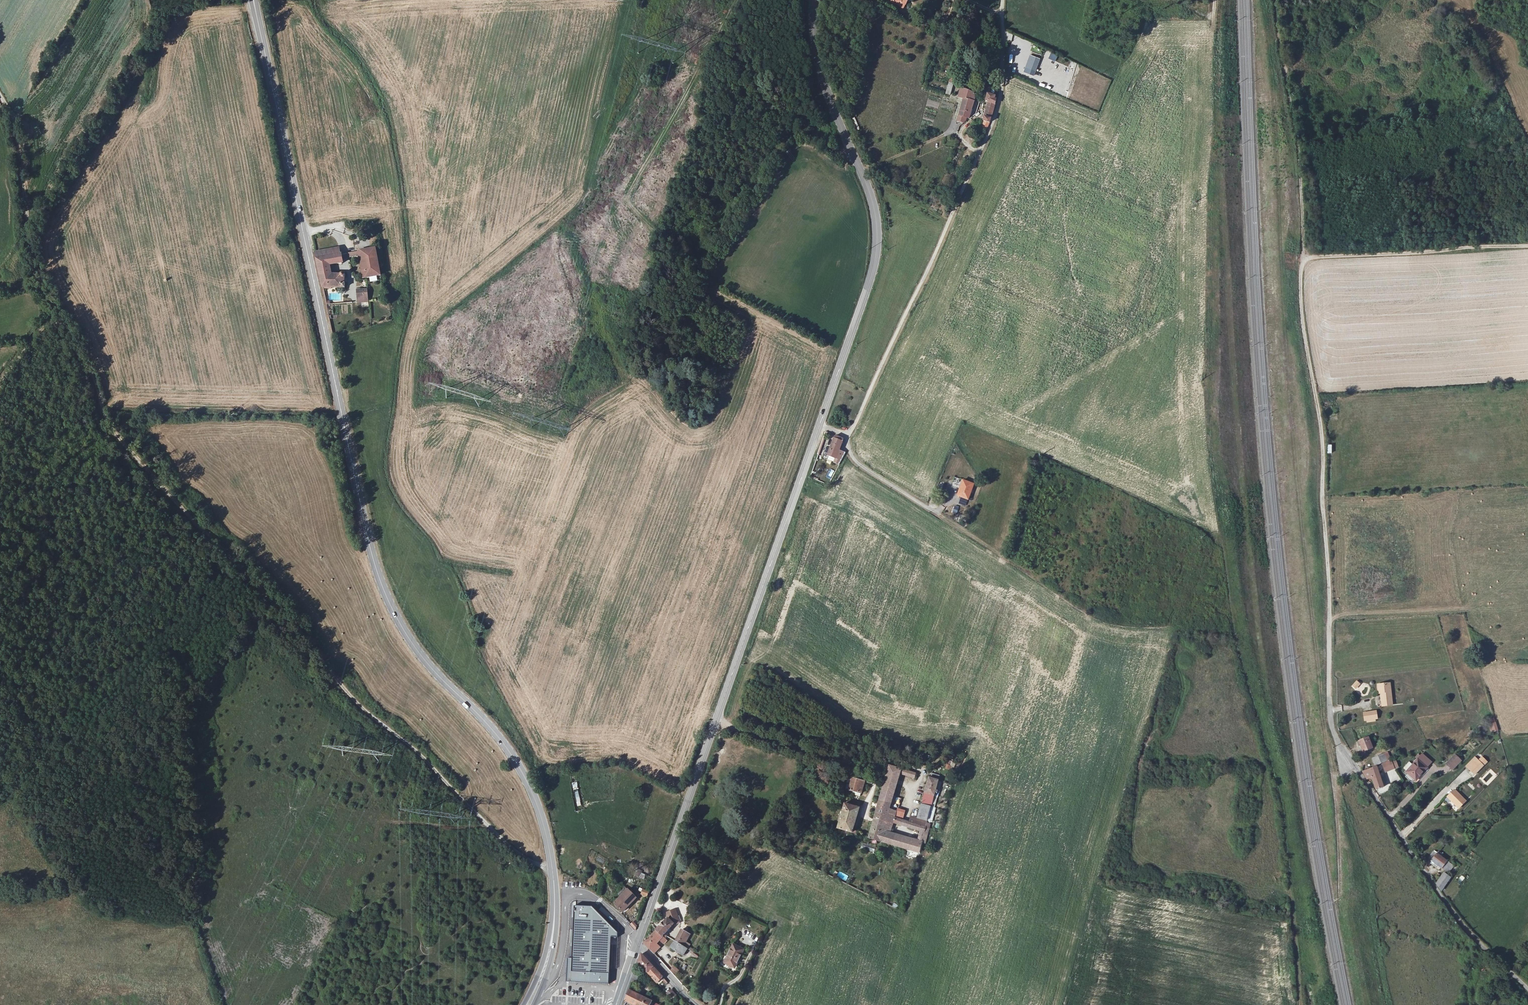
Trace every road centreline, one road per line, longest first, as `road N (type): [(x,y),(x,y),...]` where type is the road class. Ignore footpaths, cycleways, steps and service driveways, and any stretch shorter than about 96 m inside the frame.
road 1 (primary): [(544,971),(555,917),(541,818),(505,742),(414,646),(382,586),(302,233)]
road 2 (track): [(60,317),(89,363),(113,431),(148,473),(286,612),(356,702),(514,850),(553,875)]
road 3 (primary): [(819,426),(638,941)]
road 4 (track): [(1304,258),(1301,307),(1323,448),(1335,738)]
road 5 (unclassified): [(849,434),(993,123),(1003,0)]
road 6 (primary): [(815,0),(819,57),(875,206),(878,233),(868,287),(819,426)]
road 7 (residential): [(1335,738),(1457,918),(1527,989)]
road 8 (track): [(1276,0),(1303,161),(1304,258)]
road 9 (primary): [(302,233),(252,0)]
road 10 (track): [(1527,246),(1304,258)]
road 11 (track): [(8,109),(36,271),(60,317)]

